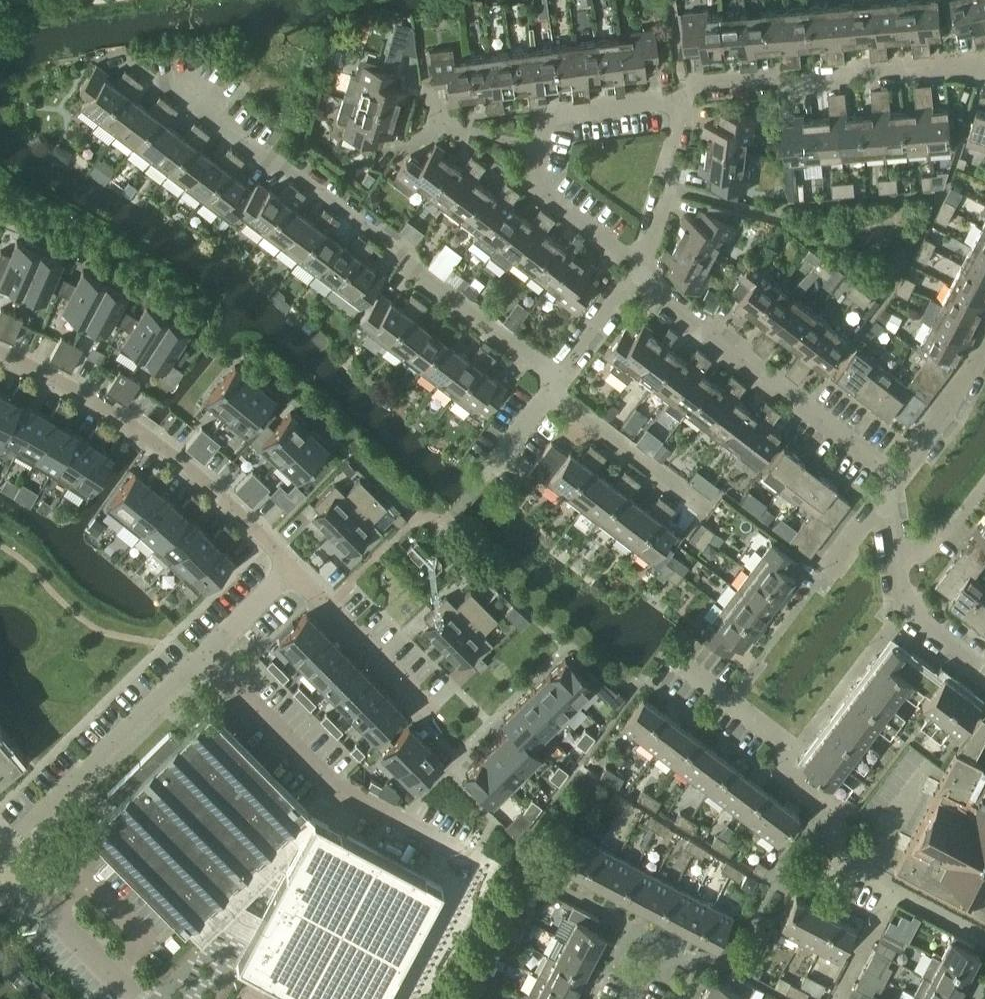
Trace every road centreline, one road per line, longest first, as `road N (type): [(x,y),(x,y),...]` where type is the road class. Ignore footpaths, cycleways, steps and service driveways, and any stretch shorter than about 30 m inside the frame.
road 1 (residential): [(550,385),(540,367),(375,239),(131,60)]
road 2 (unclassified): [(201,658),(323,784),(467,859),(397,998)]
road 3 (residential): [(984,939),(857,874),(830,806),(785,767),(778,738),(667,655)]
road 4 (residential): [(288,567),(164,448),(0,352)]
road 5 (residential): [(685,97),(548,115),(535,184),(638,272)]
road 6 (residential): [(638,272),(894,478)]
road 7 (residential): [(984,67),(717,80),(685,97)]
road 8 (residential): [(0,856),(201,658)]
road 9 (residential): [(430,712),(288,567)]
road 10 (tertiary): [(138,998),(0,863)]
road 11 (residential): [(698,508),(550,385)]
road 12 (residential): [(638,272),(666,196),(666,157),(685,97)]
road 13 (residential): [(894,478),(984,344)]
road 14 (residential): [(984,668),(907,608),(896,554)]
road 15 (residential): [(550,385),(638,272)]
road 16 (residential): [(201,658),(288,567)]

